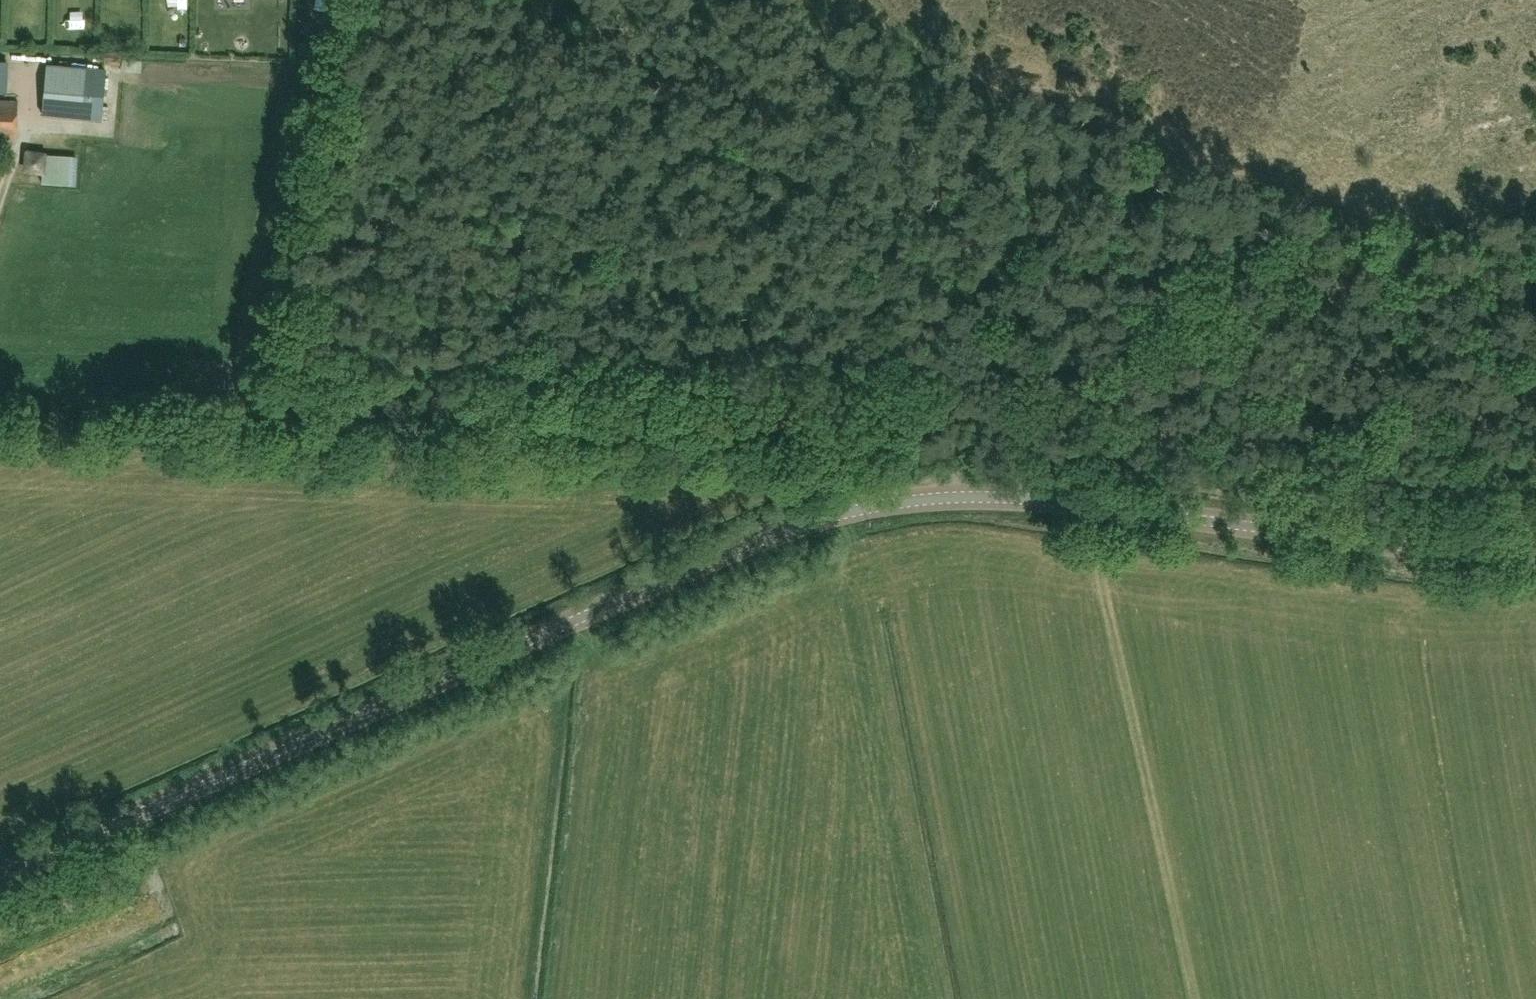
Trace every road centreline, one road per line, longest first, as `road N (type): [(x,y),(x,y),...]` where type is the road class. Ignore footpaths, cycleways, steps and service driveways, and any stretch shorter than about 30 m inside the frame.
road 1 (tertiary): [(0,875),(753,546),(898,505),(1031,500),(1387,546),(1535,551)]
road 2 (track): [(950,499),(955,461),(968,446),(1535,195)]

